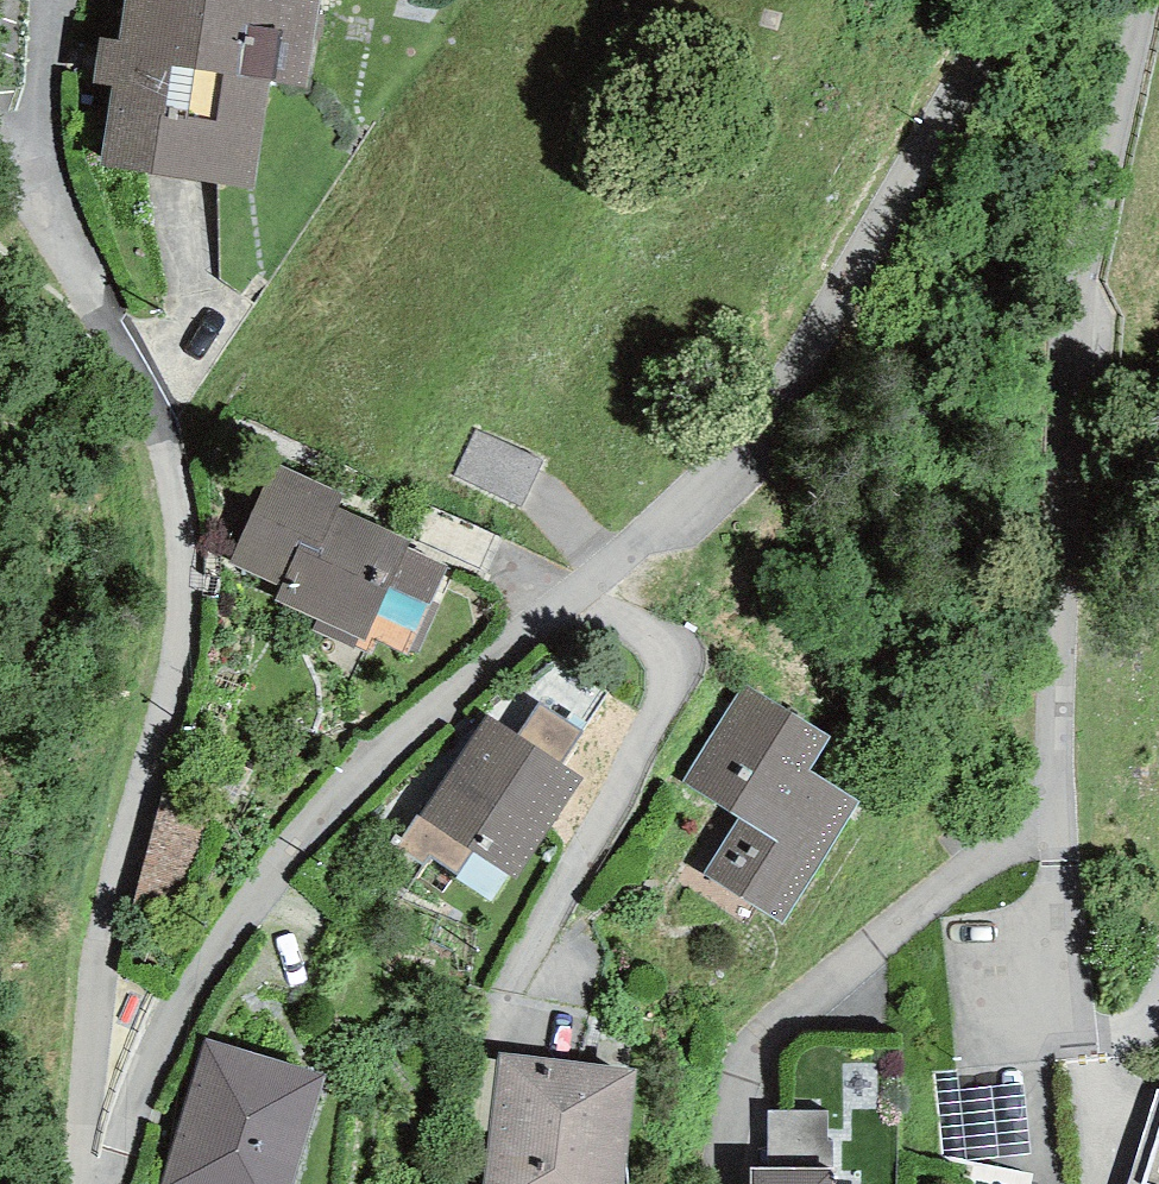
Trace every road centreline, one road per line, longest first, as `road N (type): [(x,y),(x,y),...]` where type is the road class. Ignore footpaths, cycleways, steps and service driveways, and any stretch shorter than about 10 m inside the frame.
road 1 (residential): [(105,1183),(188,995),(280,867),(355,783),(568,597),(718,495),(1011,0)]
road 2 (residential): [(1150,0),(1081,283),(1057,798),(768,1033),(743,1071),(717,1183)]
road 3 (residential): [(83,1183),(118,891),(186,604),(184,540),(159,428),(82,293),(0,185)]
road 4 (track): [(159,428),(0,258)]

